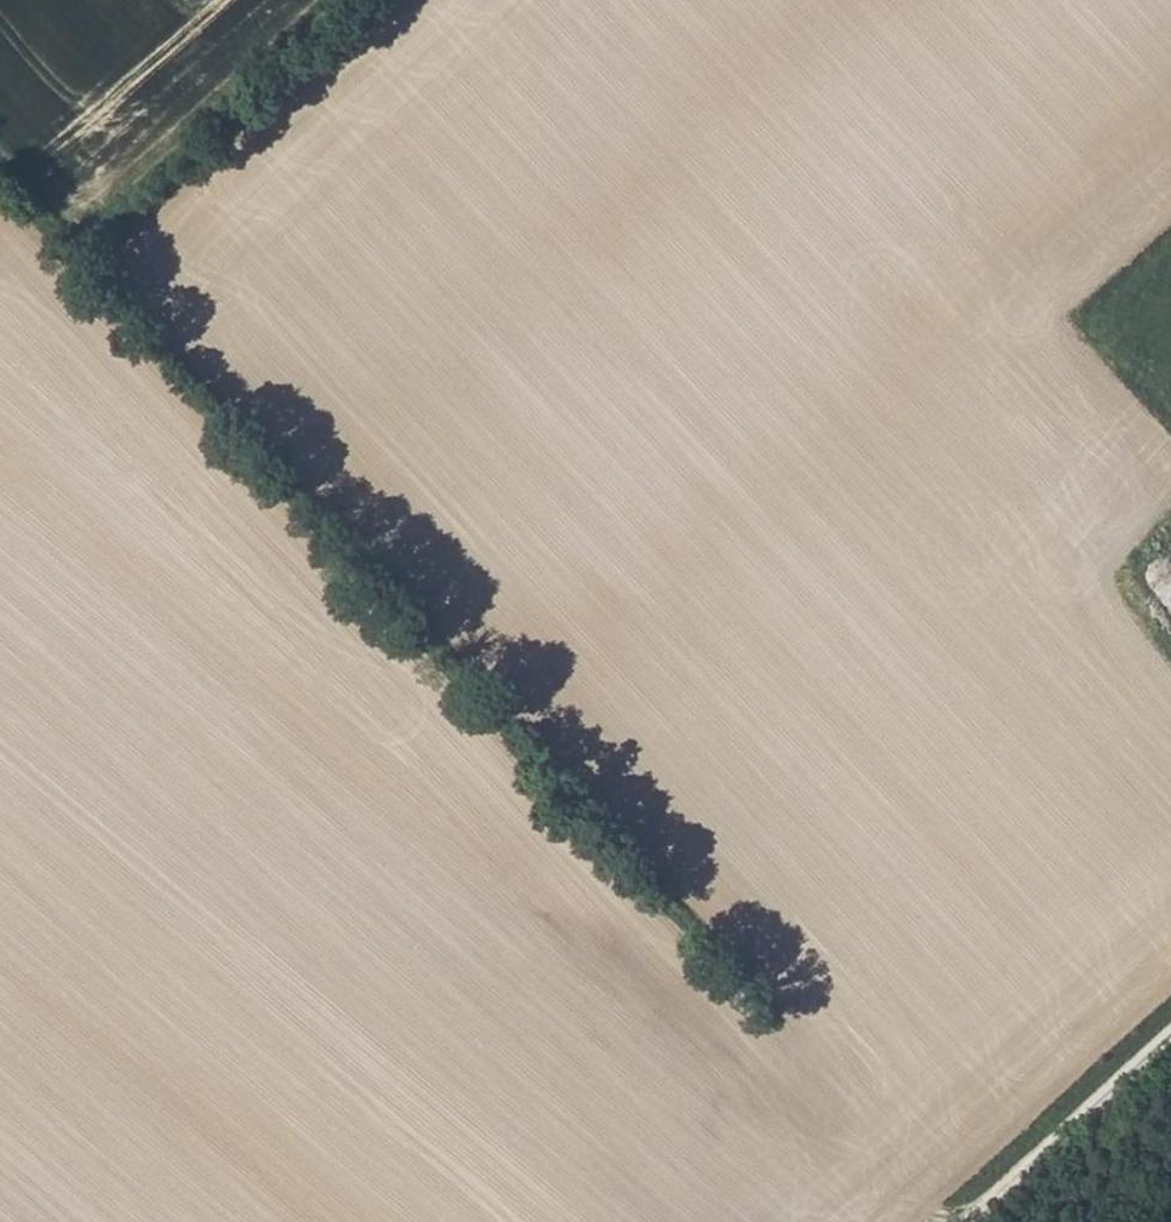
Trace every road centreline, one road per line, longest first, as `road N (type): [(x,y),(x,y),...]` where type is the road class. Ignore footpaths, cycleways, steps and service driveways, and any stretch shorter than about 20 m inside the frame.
road 1 (unclassified): [(1170,1047),(981,1221)]

